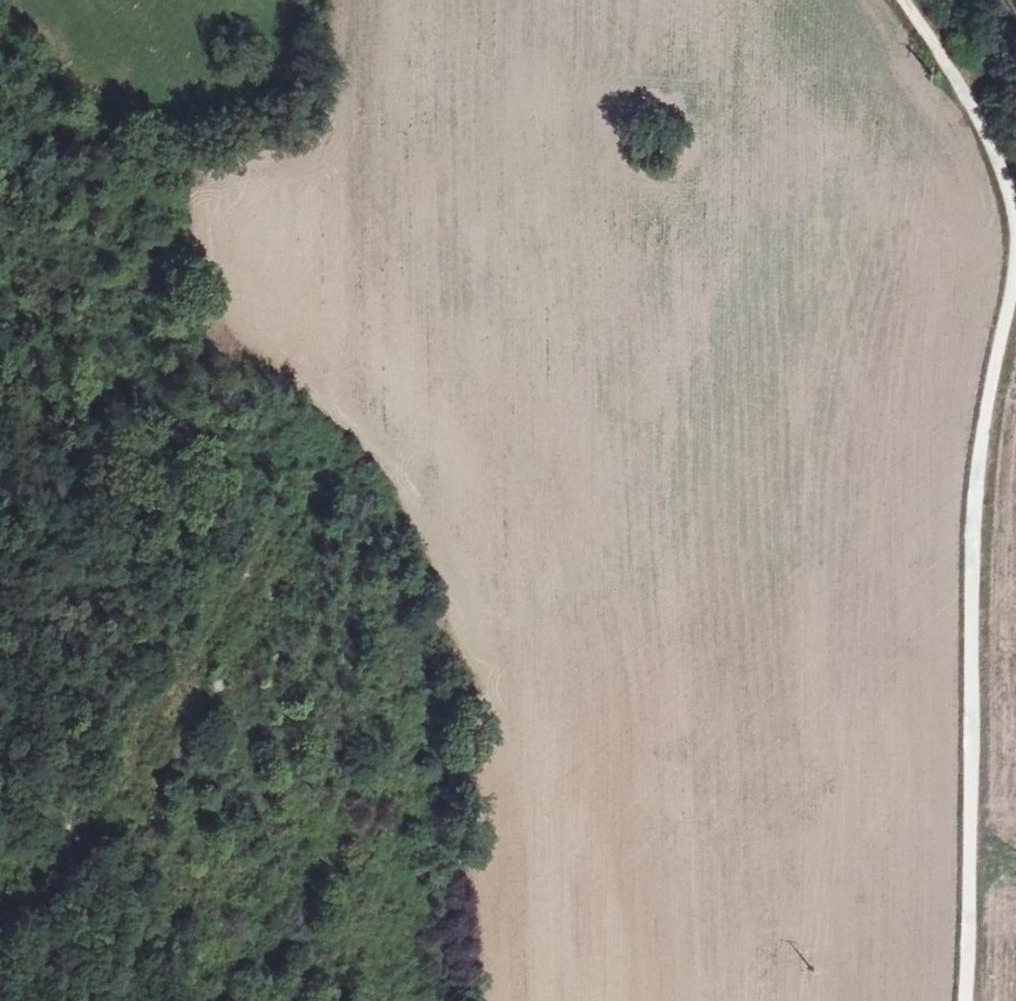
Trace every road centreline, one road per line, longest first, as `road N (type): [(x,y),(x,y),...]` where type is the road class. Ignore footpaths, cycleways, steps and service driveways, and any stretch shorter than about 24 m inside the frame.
road 1 (track): [(965,1000),(978,468),(1015,281)]
road 2 (track): [(1015,202),(998,153),(904,0)]

